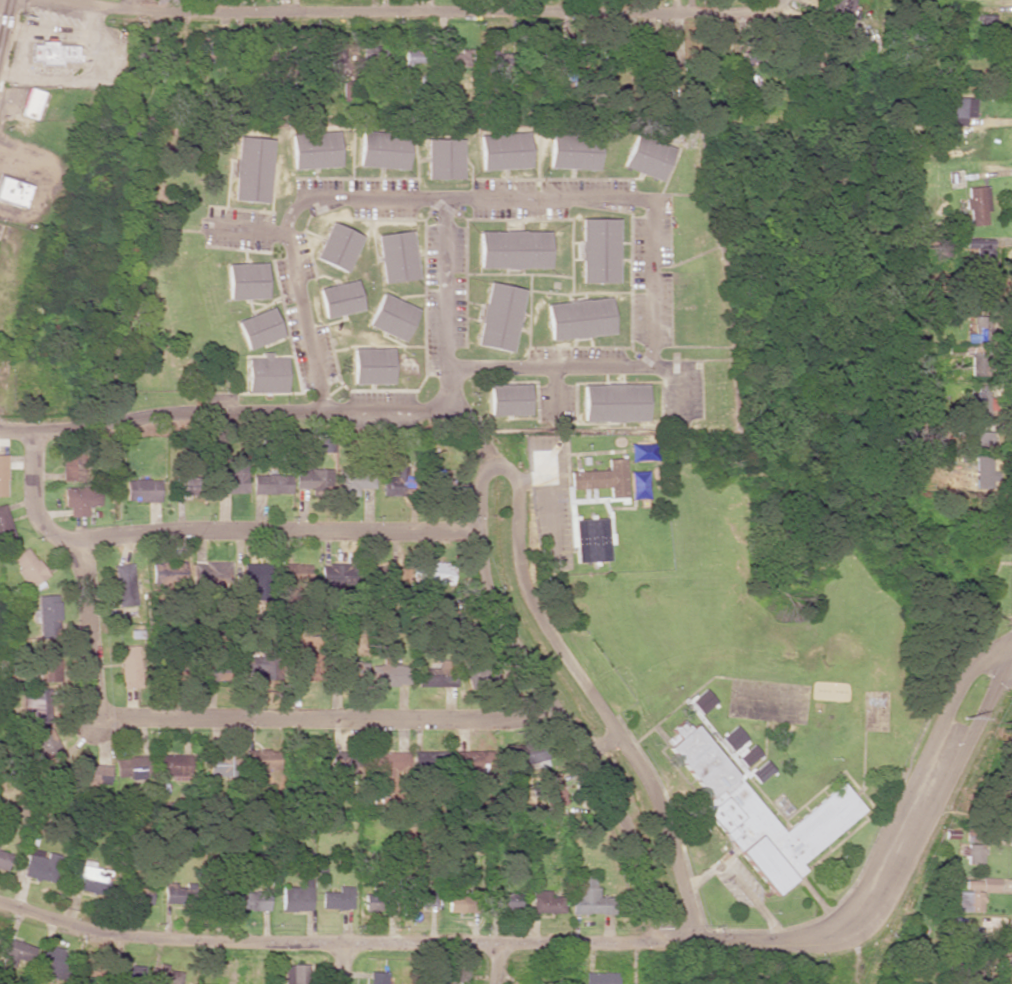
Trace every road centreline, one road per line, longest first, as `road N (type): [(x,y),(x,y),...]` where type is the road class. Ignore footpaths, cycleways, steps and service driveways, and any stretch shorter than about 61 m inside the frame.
road 1 (residential): [(0,901),(118,935),(203,941),(821,939),(841,931),(880,888),(957,744),(977,689),(1011,644)]
road 2 (residential): [(554,367),(652,366),(650,199),(308,197),(290,213),(285,233),(323,409)]
road 3 (residential): [(34,431),(38,515),(81,564),(101,713),(560,720)]
road 4 (residential): [(58,0),(104,12),(749,20),(782,0)]
road 5 (residential): [(697,941),(656,797),(526,597),(513,477),(484,452)]
road 6 (residential): [(484,452),(487,595),(611,797),(657,942)]
road 7 (residential): [(34,431),(224,412),(449,409)]
road 8 (residential): [(70,547),(211,529),(480,532)]
road 9 (residential): [(449,409),(447,197)]

